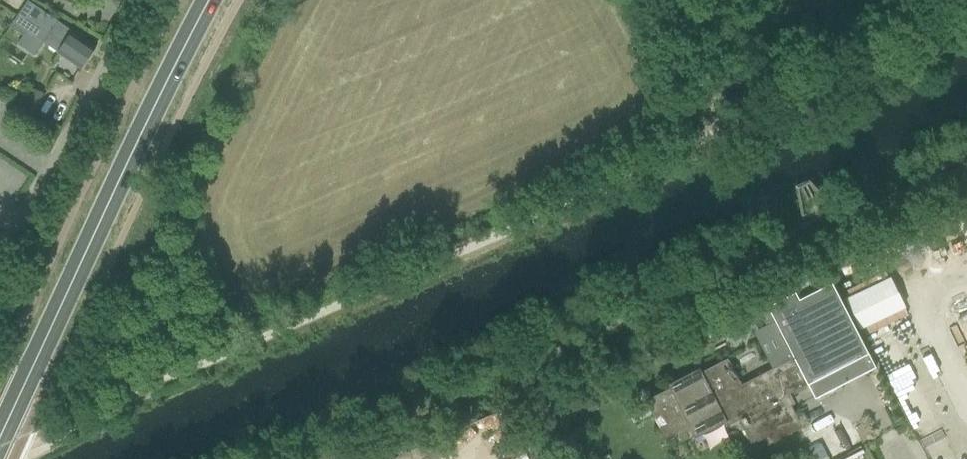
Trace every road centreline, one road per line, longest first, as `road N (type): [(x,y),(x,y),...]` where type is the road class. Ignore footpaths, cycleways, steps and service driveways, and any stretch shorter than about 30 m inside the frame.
road 1 (secondary): [(0,433),(210,0)]
road 2 (unclassified): [(0,259),(153,0)]
road 3 (track): [(733,122),(667,0)]

